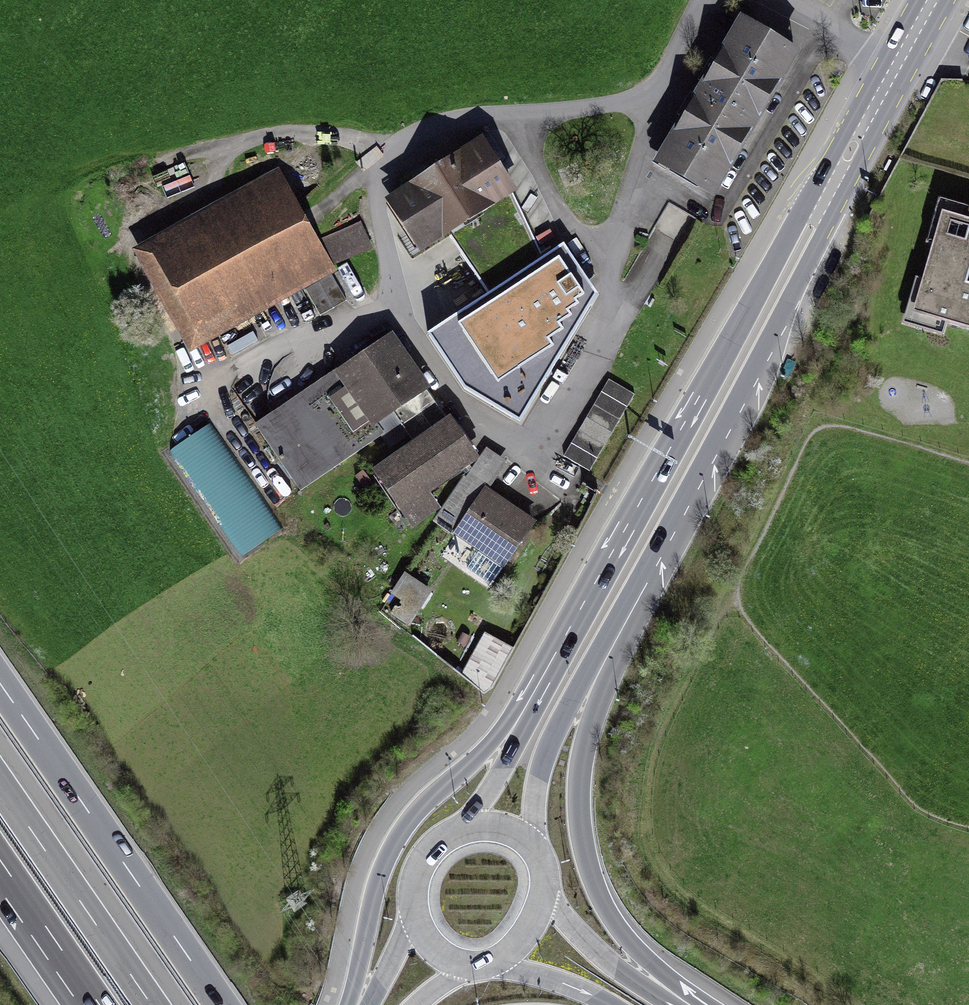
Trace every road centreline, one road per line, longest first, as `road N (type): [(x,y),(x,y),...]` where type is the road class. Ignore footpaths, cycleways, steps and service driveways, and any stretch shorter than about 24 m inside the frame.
road 1 (residential): [(637,108),(455,125),(363,154),(363,174),(344,200),(385,262),(389,310),(464,420),(508,464)]
road 2 (primary): [(826,200),(738,324),(526,707)]
road 3 (motorway): [(707,1004),(656,968),(616,924),(582,837),(588,730),(648,602),(644,569)]
road 4 (primary): [(644,569),(775,325),(826,200)]
road 5 (residential): [(508,464),(580,379),(637,108)]
road 6 (motorway): [(211,1004),(0,699)]
road 7 (primary): [(526,707),(395,838),(346,1004)]
road 8 (primary): [(538,851),(536,793),(551,742),(644,569)]
road 9 (motorway): [(152,1004),(0,785)]
road 10 (motorway): [(673,1004),(596,952),(544,891)]
road 11 (motorway): [(0,875),(89,1004)]
road 12 (primary): [(896,68),(826,200)]
road 13 (primary): [(526,707),(503,769),(468,827)]
road 14 (residential): [(637,108),(712,0)]
road 15 (residential): [(896,68),(791,0)]
road 16 (motorway): [(493,962),(608,1004)]

